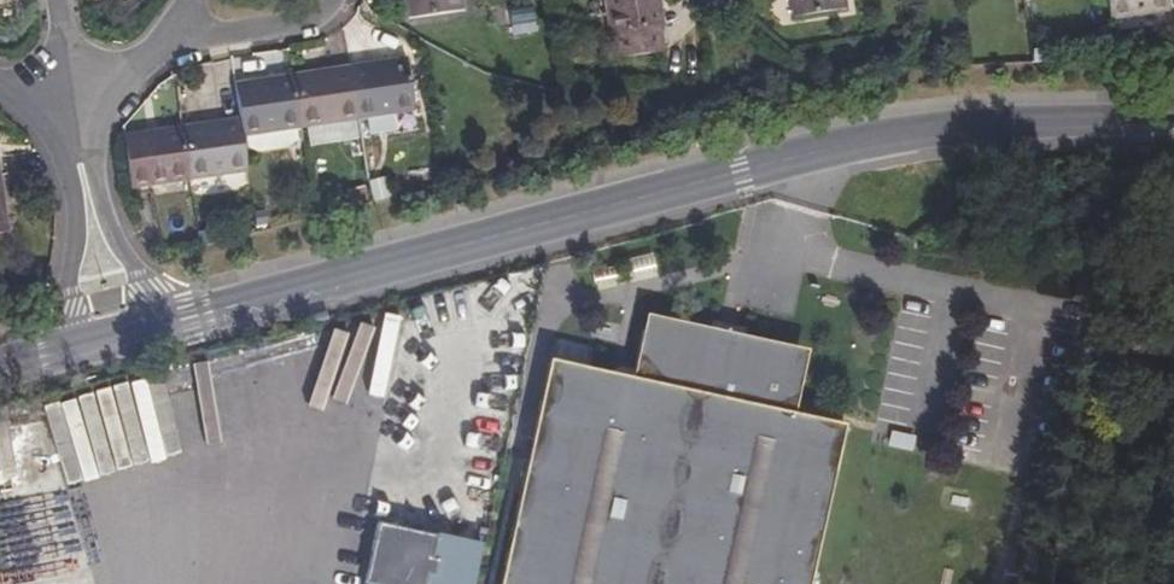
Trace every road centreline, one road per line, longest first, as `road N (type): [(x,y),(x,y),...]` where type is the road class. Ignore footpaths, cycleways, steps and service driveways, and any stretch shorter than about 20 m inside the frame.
road 1 (secondary): [(1173,121),(899,135),(168,321)]
road 2 (residential): [(75,107),(72,244),(58,352)]
road 3 (residential): [(168,321),(113,236),(75,107)]
road 4 (residential): [(75,107),(164,44),(192,0)]

